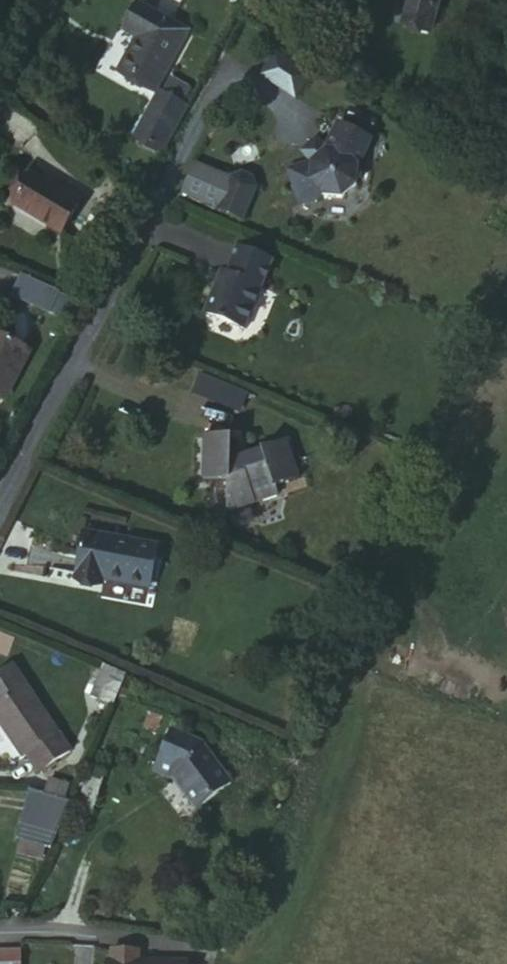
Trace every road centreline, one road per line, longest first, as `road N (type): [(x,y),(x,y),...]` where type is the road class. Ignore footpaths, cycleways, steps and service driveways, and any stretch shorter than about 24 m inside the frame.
road 1 (residential): [(0,496),(196,121),(228,84),(259,82),(293,111)]
road 2 (residential): [(0,931),(57,930),(191,951)]

